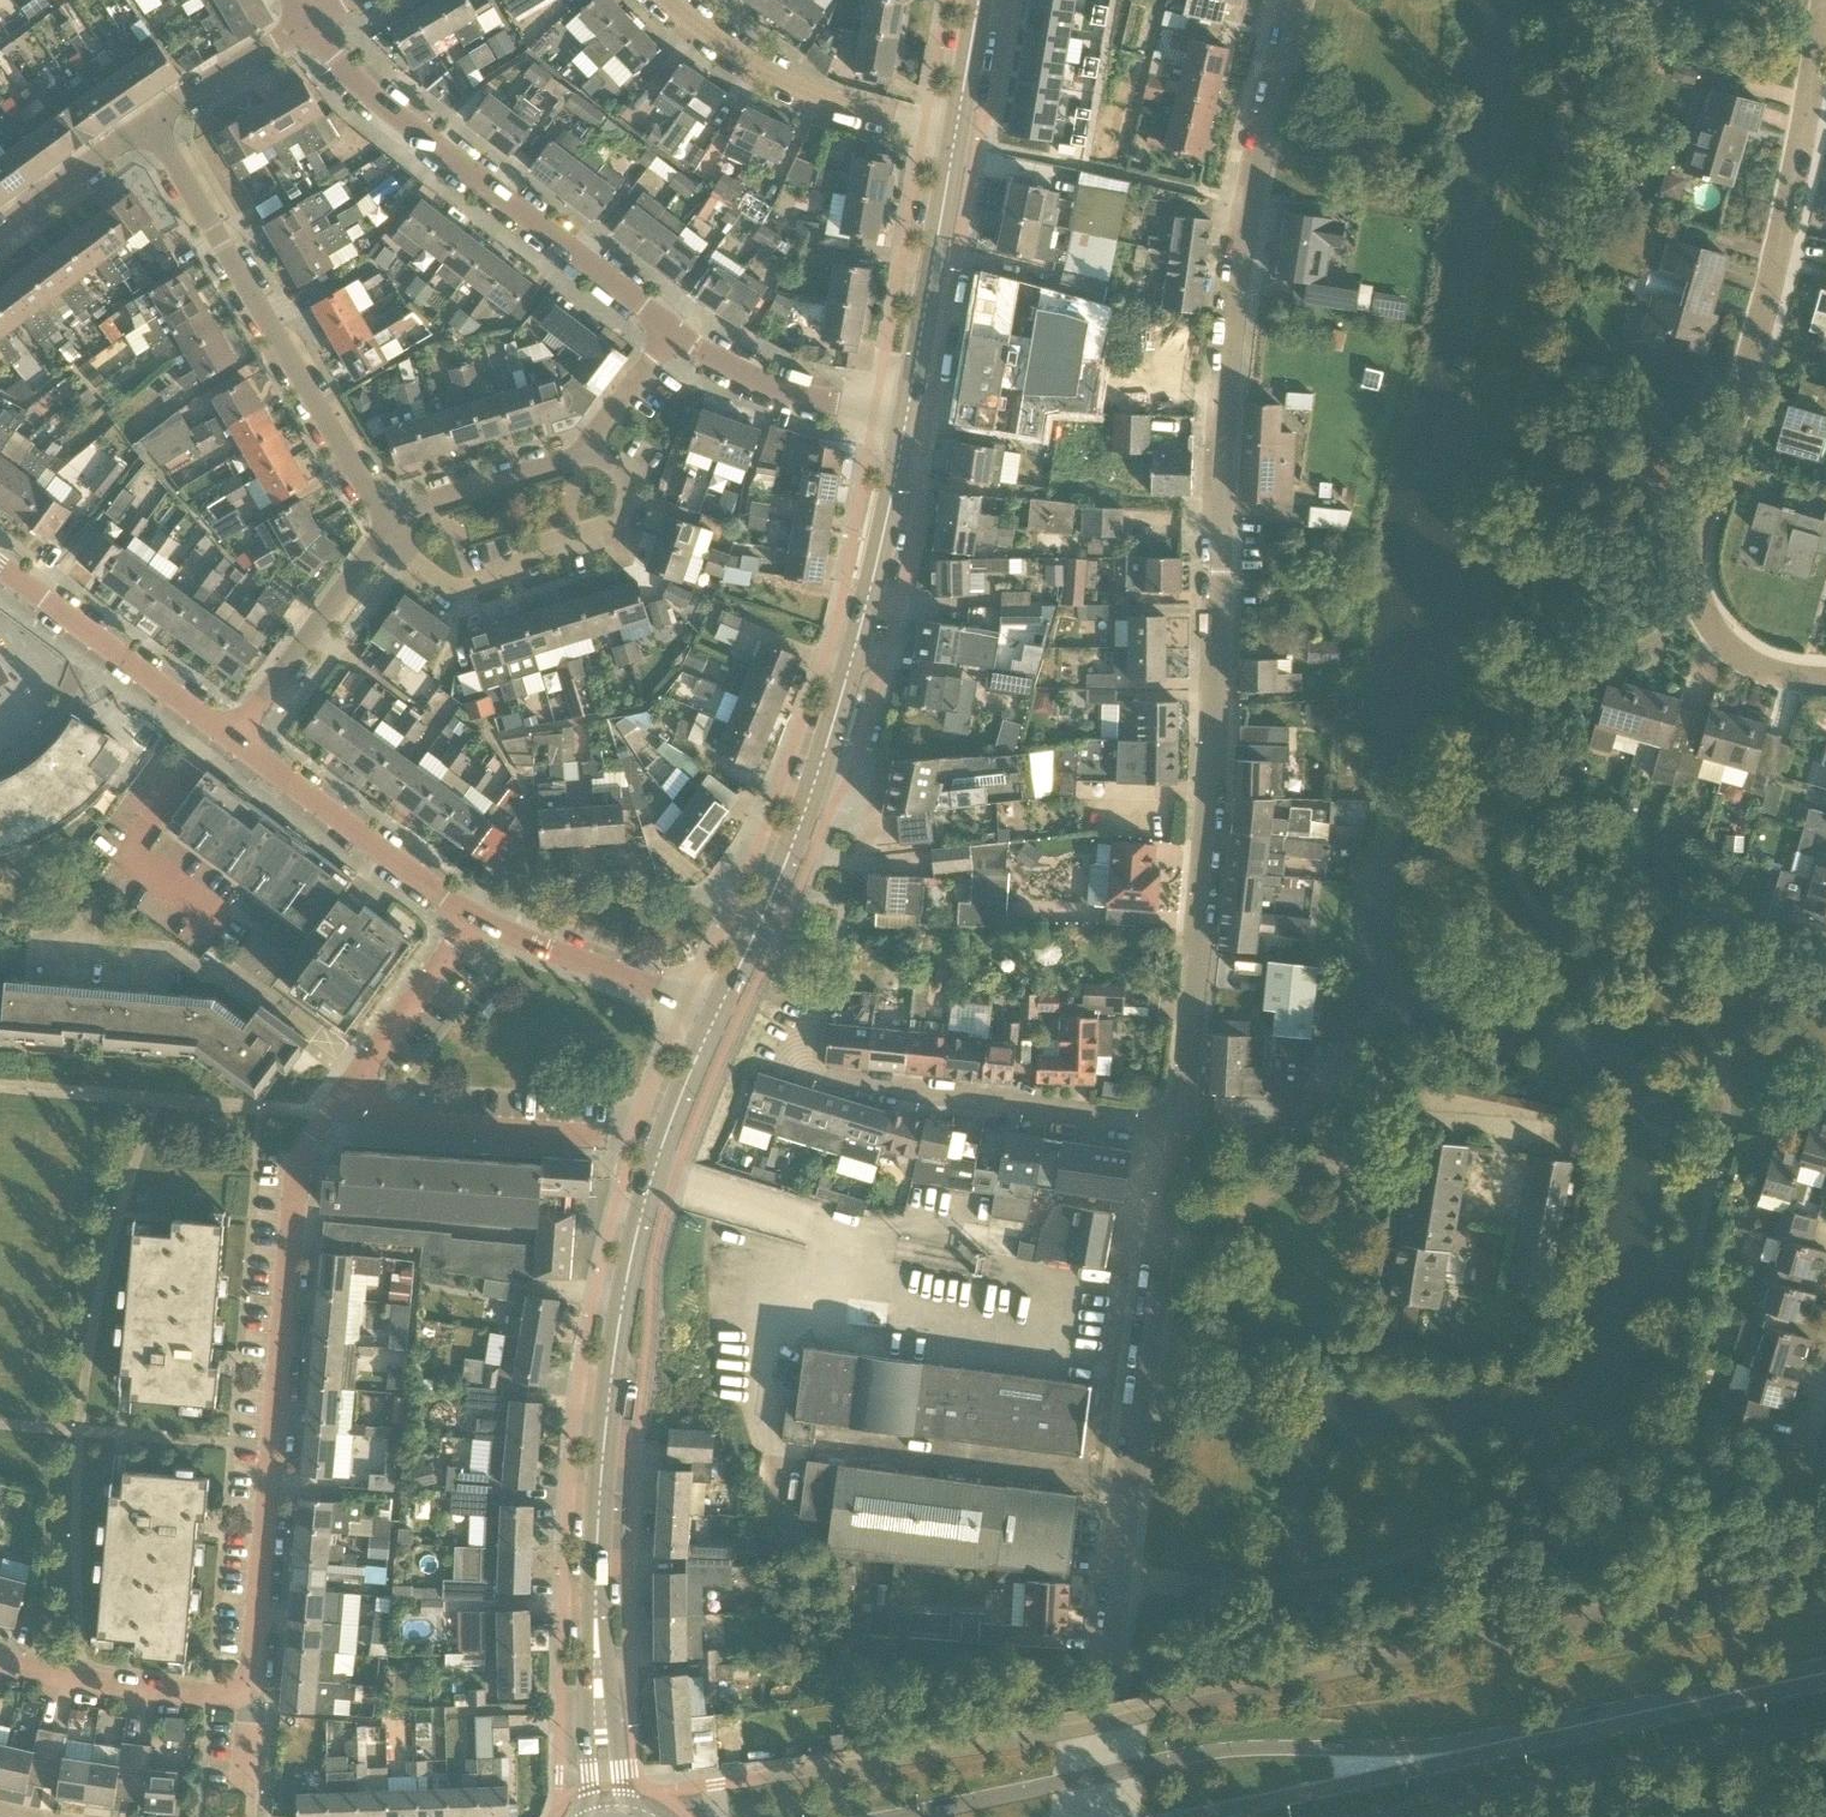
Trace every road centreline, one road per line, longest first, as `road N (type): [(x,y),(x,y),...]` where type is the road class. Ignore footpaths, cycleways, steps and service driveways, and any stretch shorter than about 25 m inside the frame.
road 1 (residential): [(1180,1132),(1212,750),(1223,383),(1248,199),(1294,0)]
road 2 (residential): [(246,1690),(256,1675),(295,1172),(302,1149),(477,920)]
road 3 (residential): [(1825,679),(1752,670),(1723,652),(1694,587),(1691,542),(1793,183),(1824,0)]
road 4 (residential): [(1101,1816),(1134,1440),(1180,1132)]
road 5 (tertiary): [(720,1009),(798,831),(841,701),(907,416)]
road 6 (tertiary): [(596,1610),(602,1461),(625,1288),(653,1174),(720,1009)]
road 7 (secondary): [(1458,1751),(1234,1748),(892,1816)]
road 8 (residential): [(673,331),(401,120),(335,61),(313,28)]
road 9 (residential): [(393,530),(146,130)]
road 10 (secondary): [(1458,1751),(1825,1674)]
road 11 (residential): [(1180,1132),(812,1074)]
road 12 (residential): [(393,530),(417,505),(585,452),(673,331)]
road 13 (residential): [(956,130),(888,116),(756,67),(664,0)]
road 14 (residential): [(477,920),(231,739)]
road 15 (tertiary): [(907,416),(956,130)]
road 16 (residential): [(231,739),(0,567)]
road 17 (secondary): [(1199,1816),(1419,1768),(1458,1751)]
road 18 (residential): [(231,739),(393,530)]
road 19 (residential): [(720,1009),(477,920)]
road 20 (residential): [(907,416),(785,391),(716,361),(673,331)]
road 21 (residential): [(246,1690),(210,1697),(0,1662)]
road 22 (tertiary): [(630,1816),(596,1610)]
road 23 (tertiary): [(596,1610),(585,1816)]
road 24 (residential): [(146,130),(313,28)]
road 25 (residential): [(0,231),(146,130)]
road 26 (residential): [(821,1011),(789,1002),(765,1055),(812,1074)]
road 27 (tertiary): [(956,130),(978,0)]

